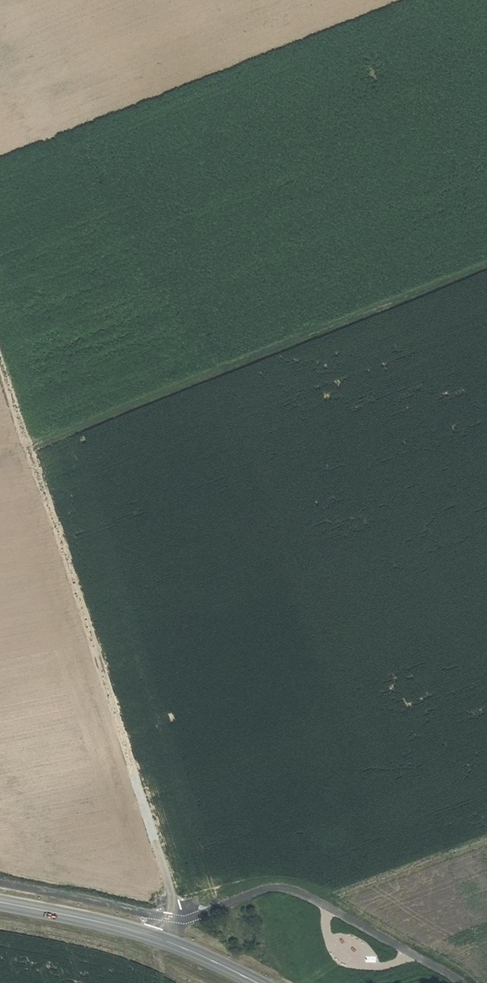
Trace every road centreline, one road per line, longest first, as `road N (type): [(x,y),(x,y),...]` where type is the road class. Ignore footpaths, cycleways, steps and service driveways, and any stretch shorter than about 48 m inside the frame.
road 1 (track): [(159,937),(170,889),(0,364)]
road 2 (track): [(29,450),(486,267)]
road 3 (secondary): [(0,902),(159,937),(254,982)]

